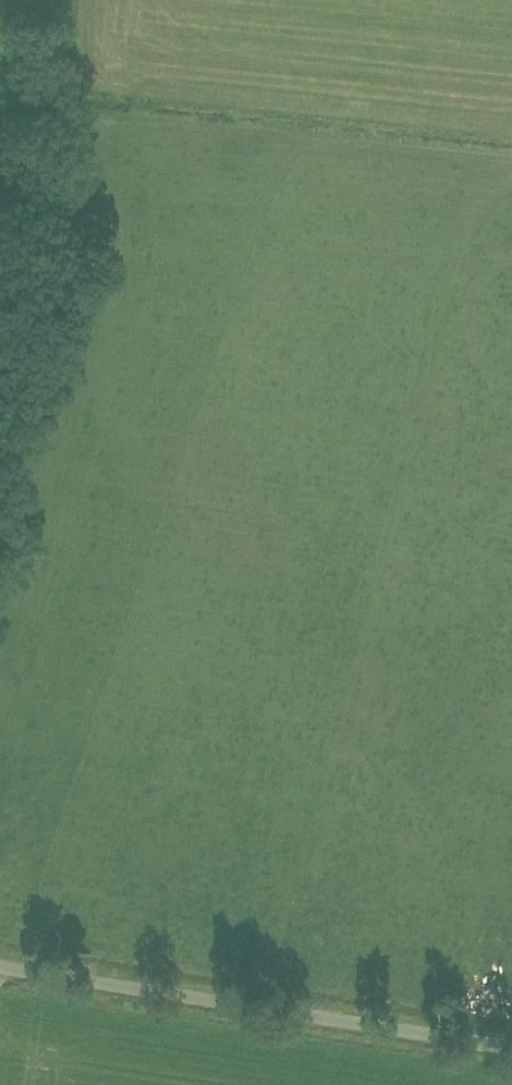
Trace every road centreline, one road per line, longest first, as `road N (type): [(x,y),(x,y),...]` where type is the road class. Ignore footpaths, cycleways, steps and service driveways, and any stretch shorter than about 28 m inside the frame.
road 1 (unclassified): [(511,1048),(0,969)]

